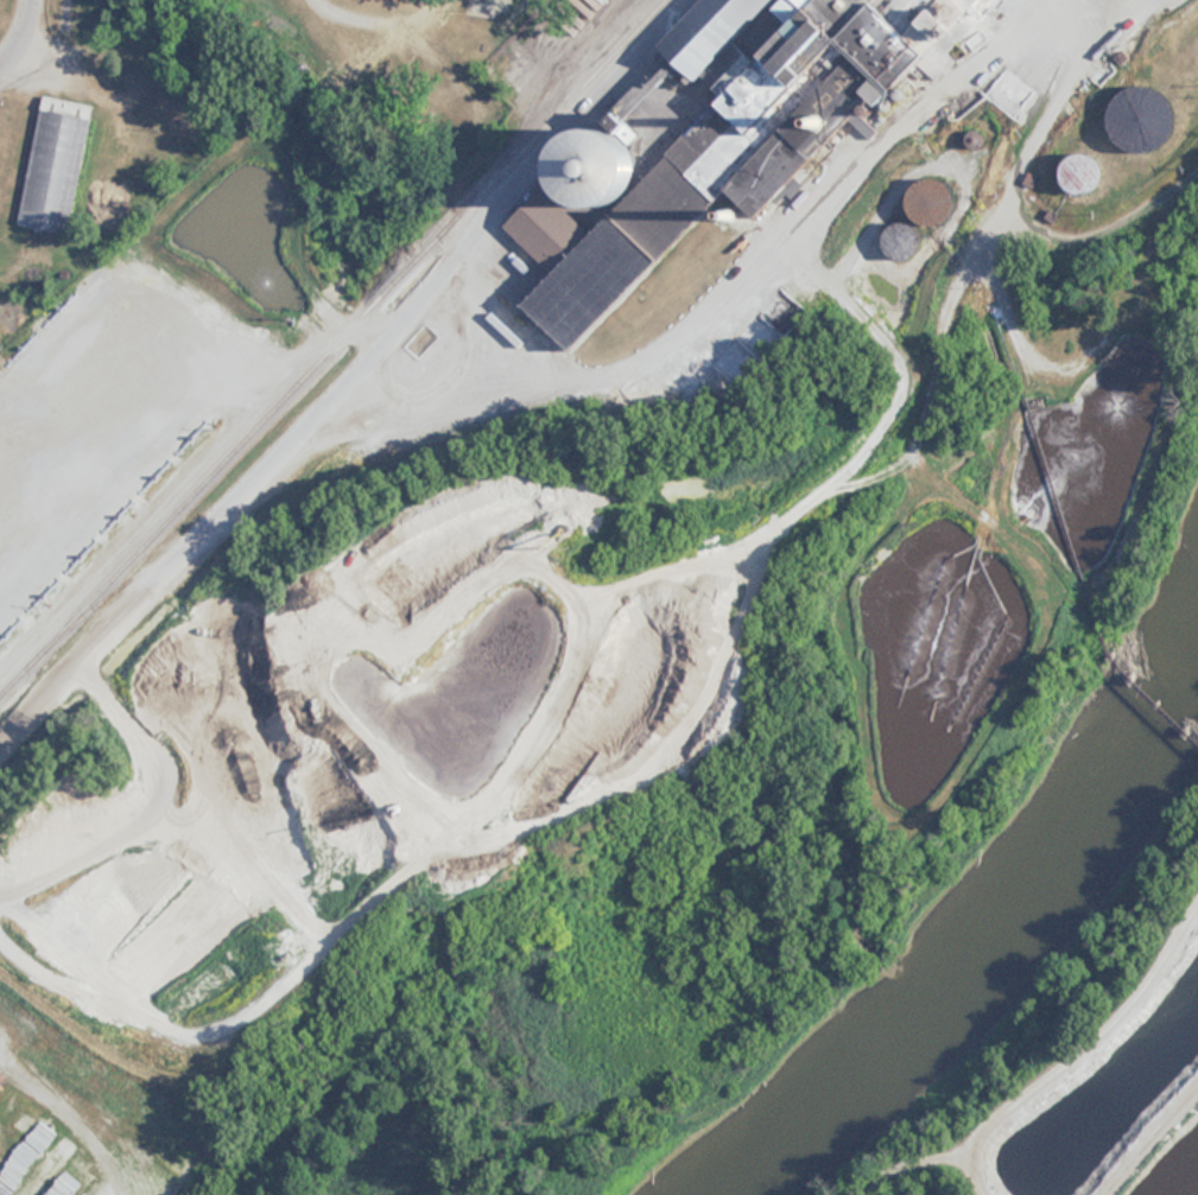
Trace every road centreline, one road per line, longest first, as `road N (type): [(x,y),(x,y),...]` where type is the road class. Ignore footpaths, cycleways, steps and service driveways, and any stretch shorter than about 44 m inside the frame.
road 1 (residential): [(1154,0),(1104,36),(1078,24),(1058,0)]

